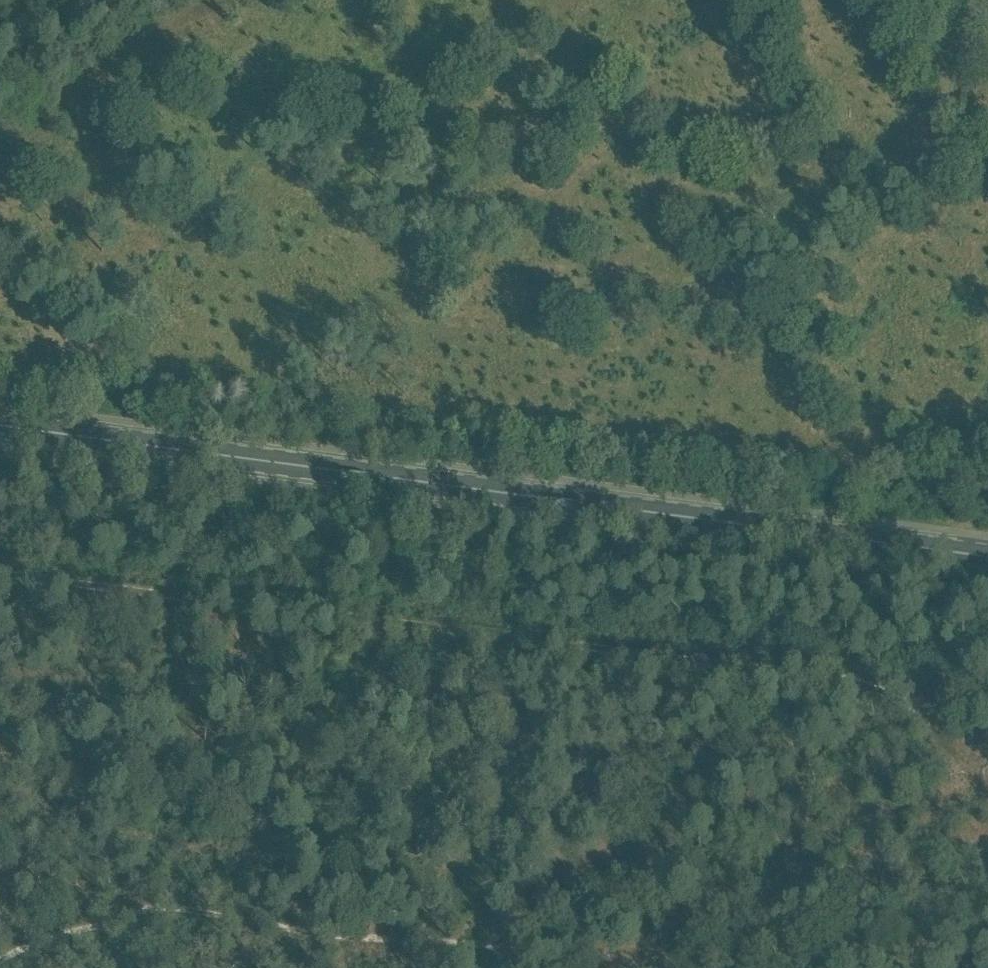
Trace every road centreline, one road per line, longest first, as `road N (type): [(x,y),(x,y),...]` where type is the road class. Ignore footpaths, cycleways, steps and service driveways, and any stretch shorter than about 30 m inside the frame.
road 1 (track): [(987,689),(577,628),(510,648),(441,624),(0,572)]
road 2 (primary): [(987,554),(0,422)]
road 3 (track): [(22,967),(170,912),(209,909),(582,940),(670,967)]

